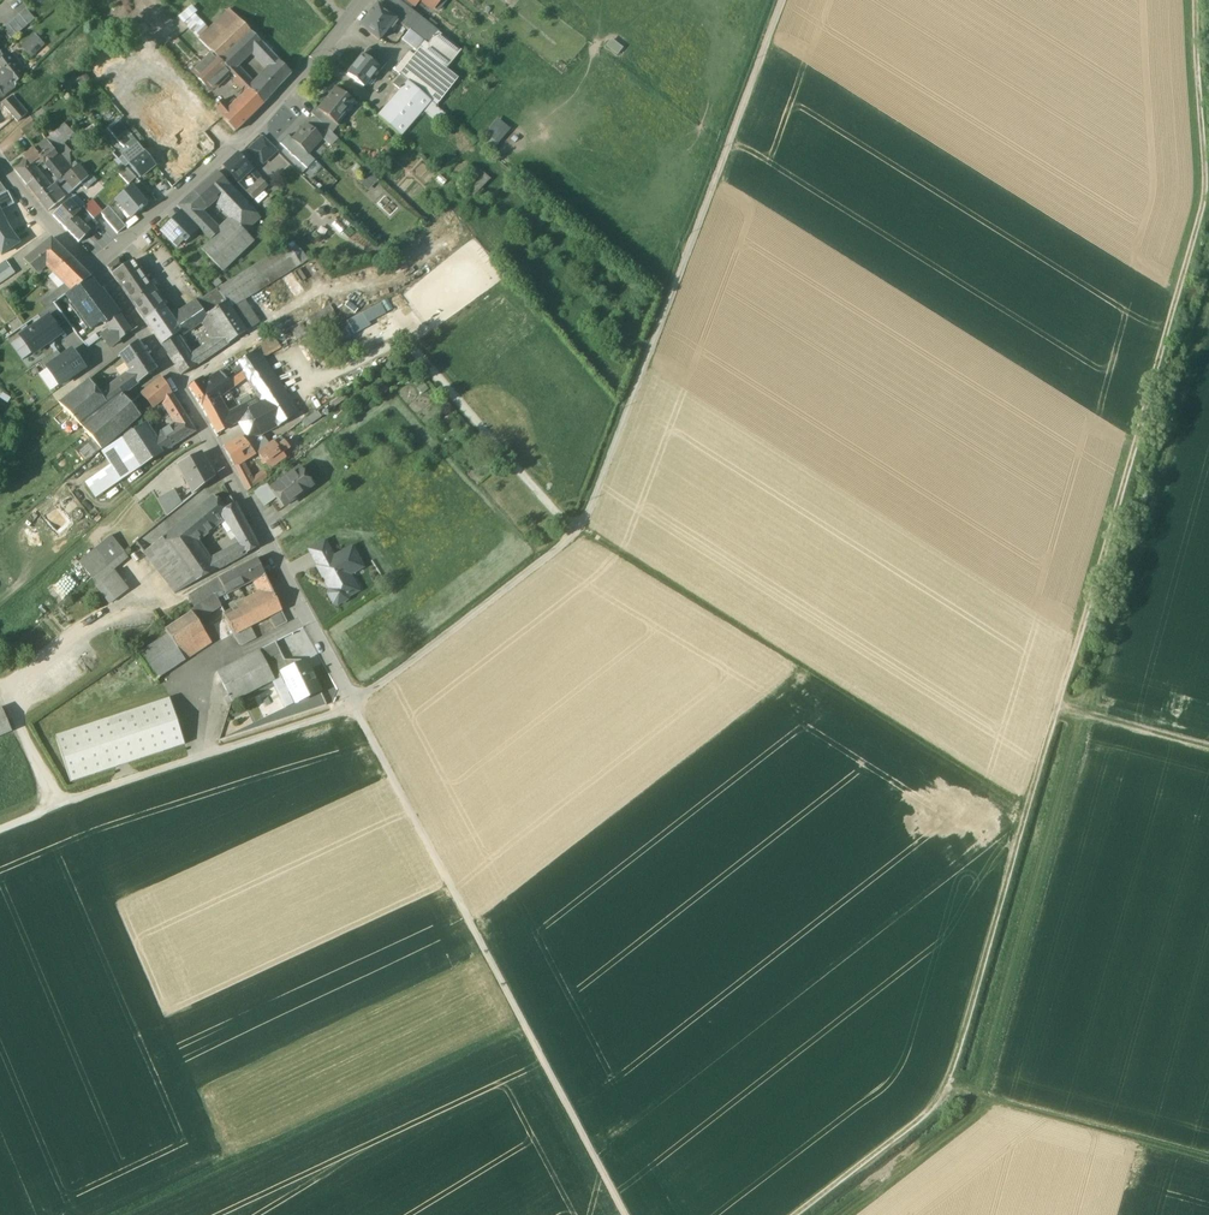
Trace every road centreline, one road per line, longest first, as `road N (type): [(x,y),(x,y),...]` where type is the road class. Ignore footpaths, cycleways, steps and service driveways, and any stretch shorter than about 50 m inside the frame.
road 1 (track): [(293,352),(302,366),(339,371),(406,342),(562,517),(1027,807)]
road 2 (track): [(356,703),(556,550),(589,511),(783,0)]
road 3 (track): [(1027,807),(1202,208),(1193,0)]
road 4 (track): [(624,1214),(356,703)]
road 5 (residential): [(97,270),(198,416),(356,703)]
road 6 (track): [(793,1214),(930,1110),(946,1089),(1027,807)]
road 7 (track): [(119,1214),(525,1026)]
road 8 (residential): [(97,270),(268,111),(365,0)]
road 9 (track): [(0,828),(356,703)]
road 10 (track): [(946,1089),(1208,1164)]
road 11 (track): [(1058,705),(1208,748)]
road 12 (residential): [(0,162),(97,270)]

